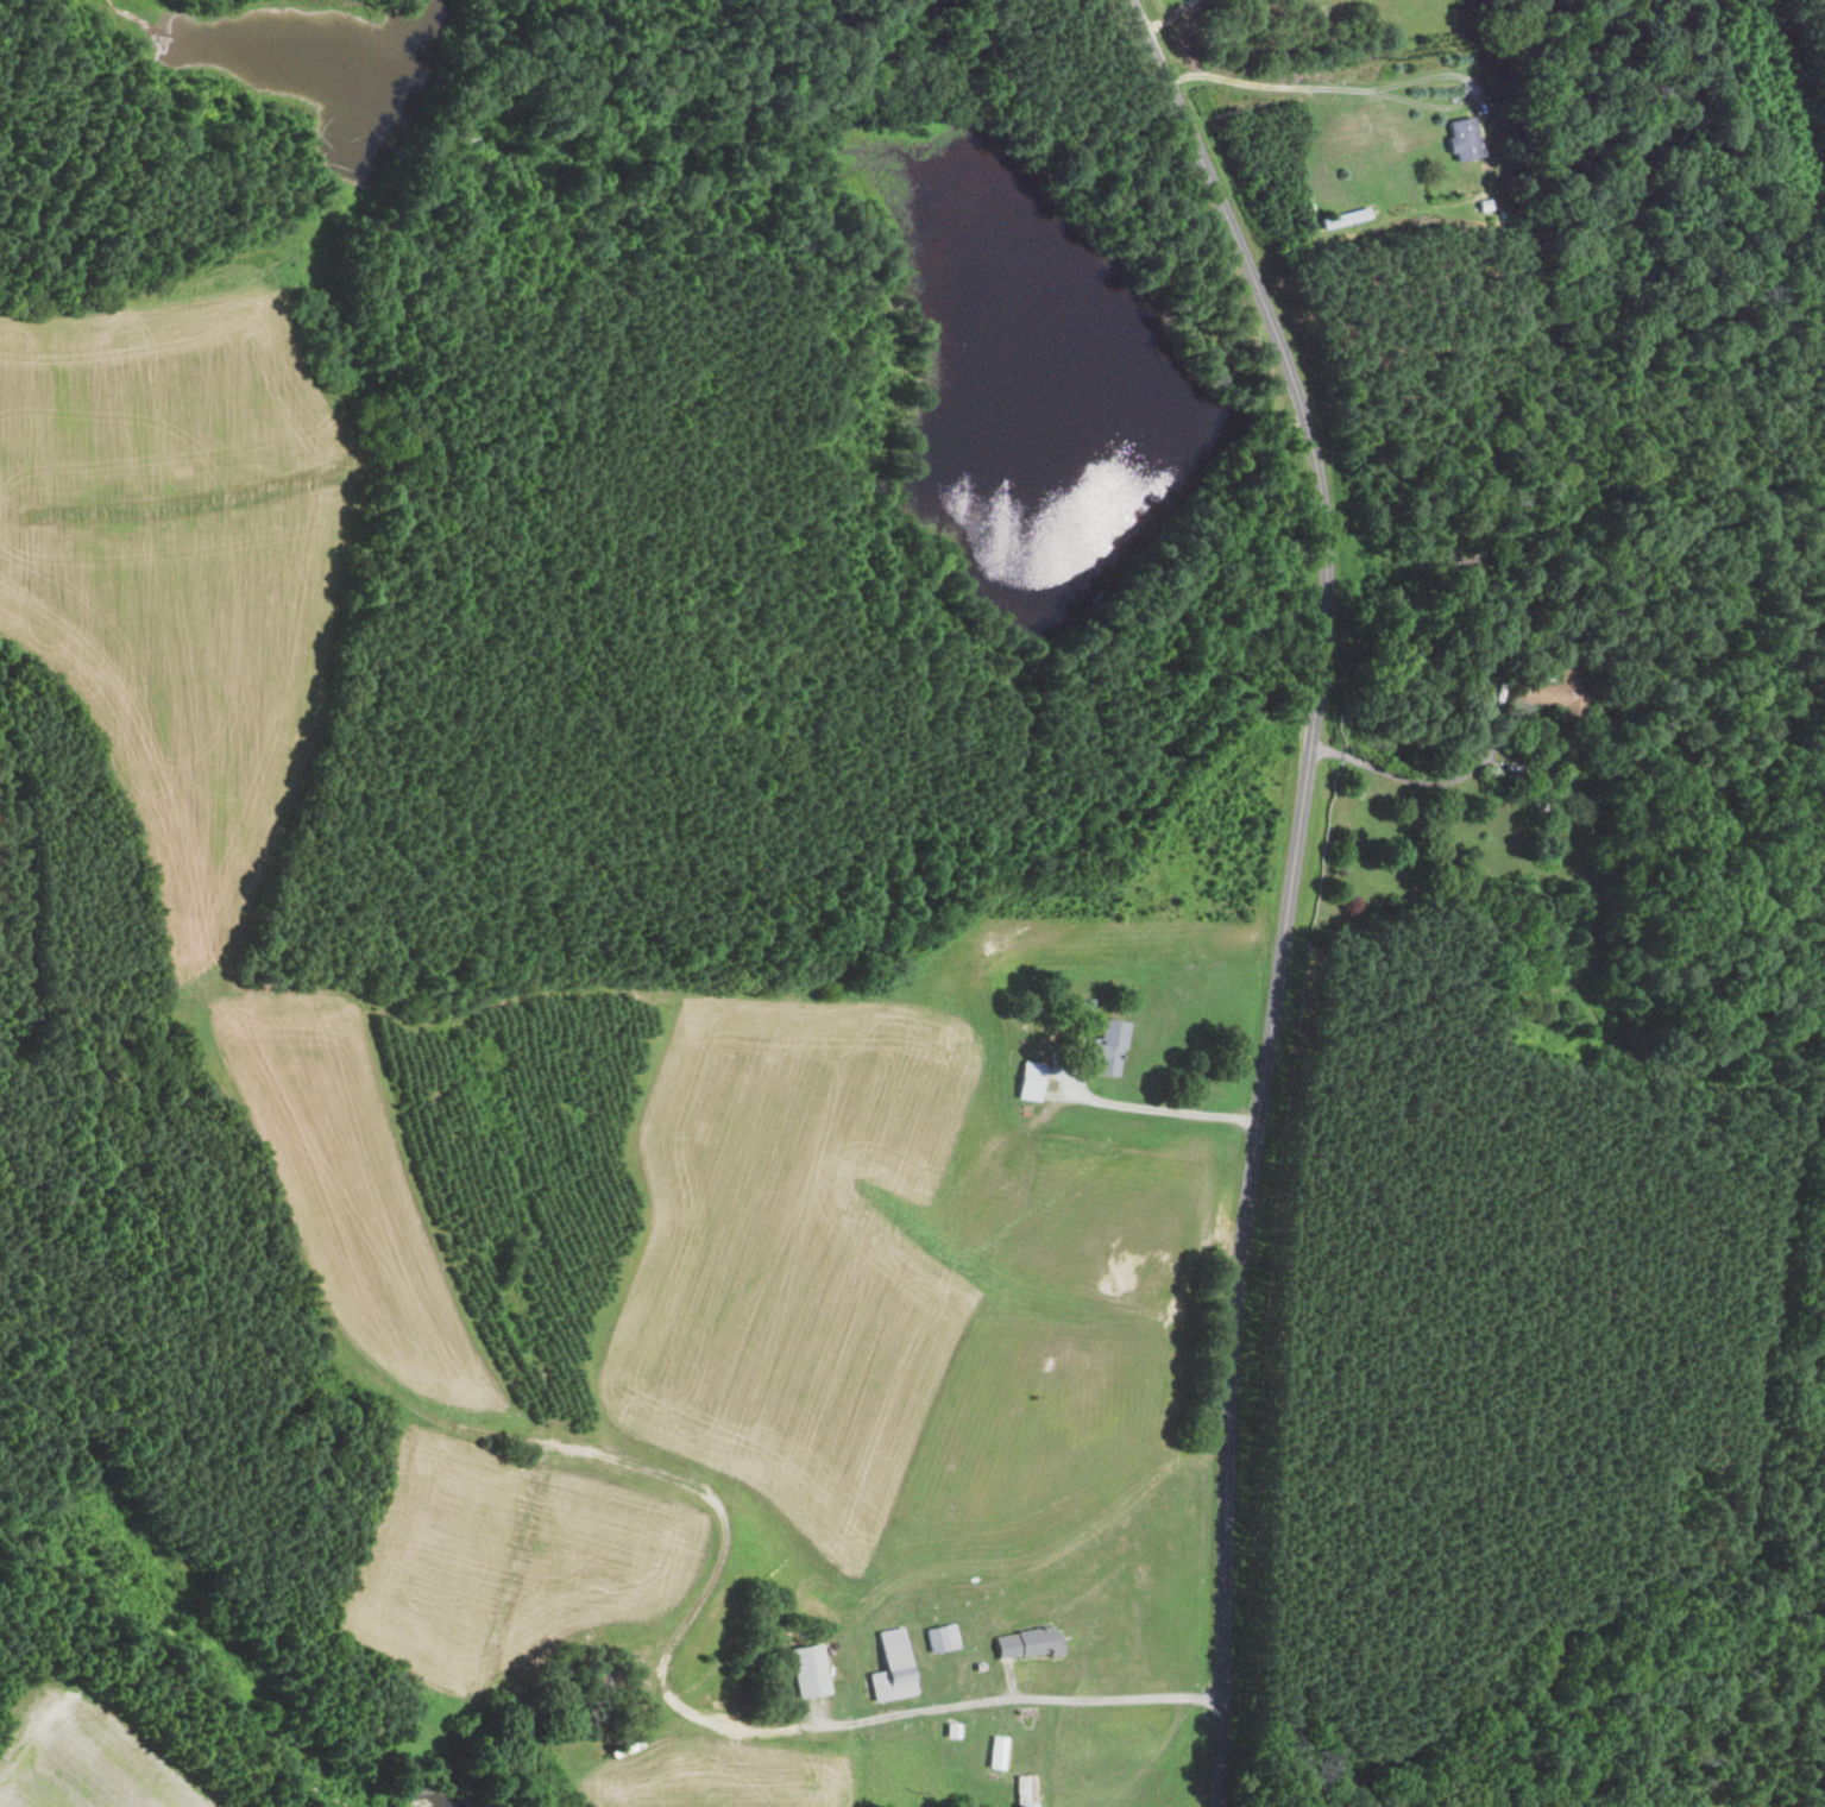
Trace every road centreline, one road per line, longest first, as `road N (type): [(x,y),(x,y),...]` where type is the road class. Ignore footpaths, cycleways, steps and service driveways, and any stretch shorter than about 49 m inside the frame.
road 1 (residential): [(1223,1806),(1226,1516),(1327,578),(1317,478),(1291,372),(1131,0)]

